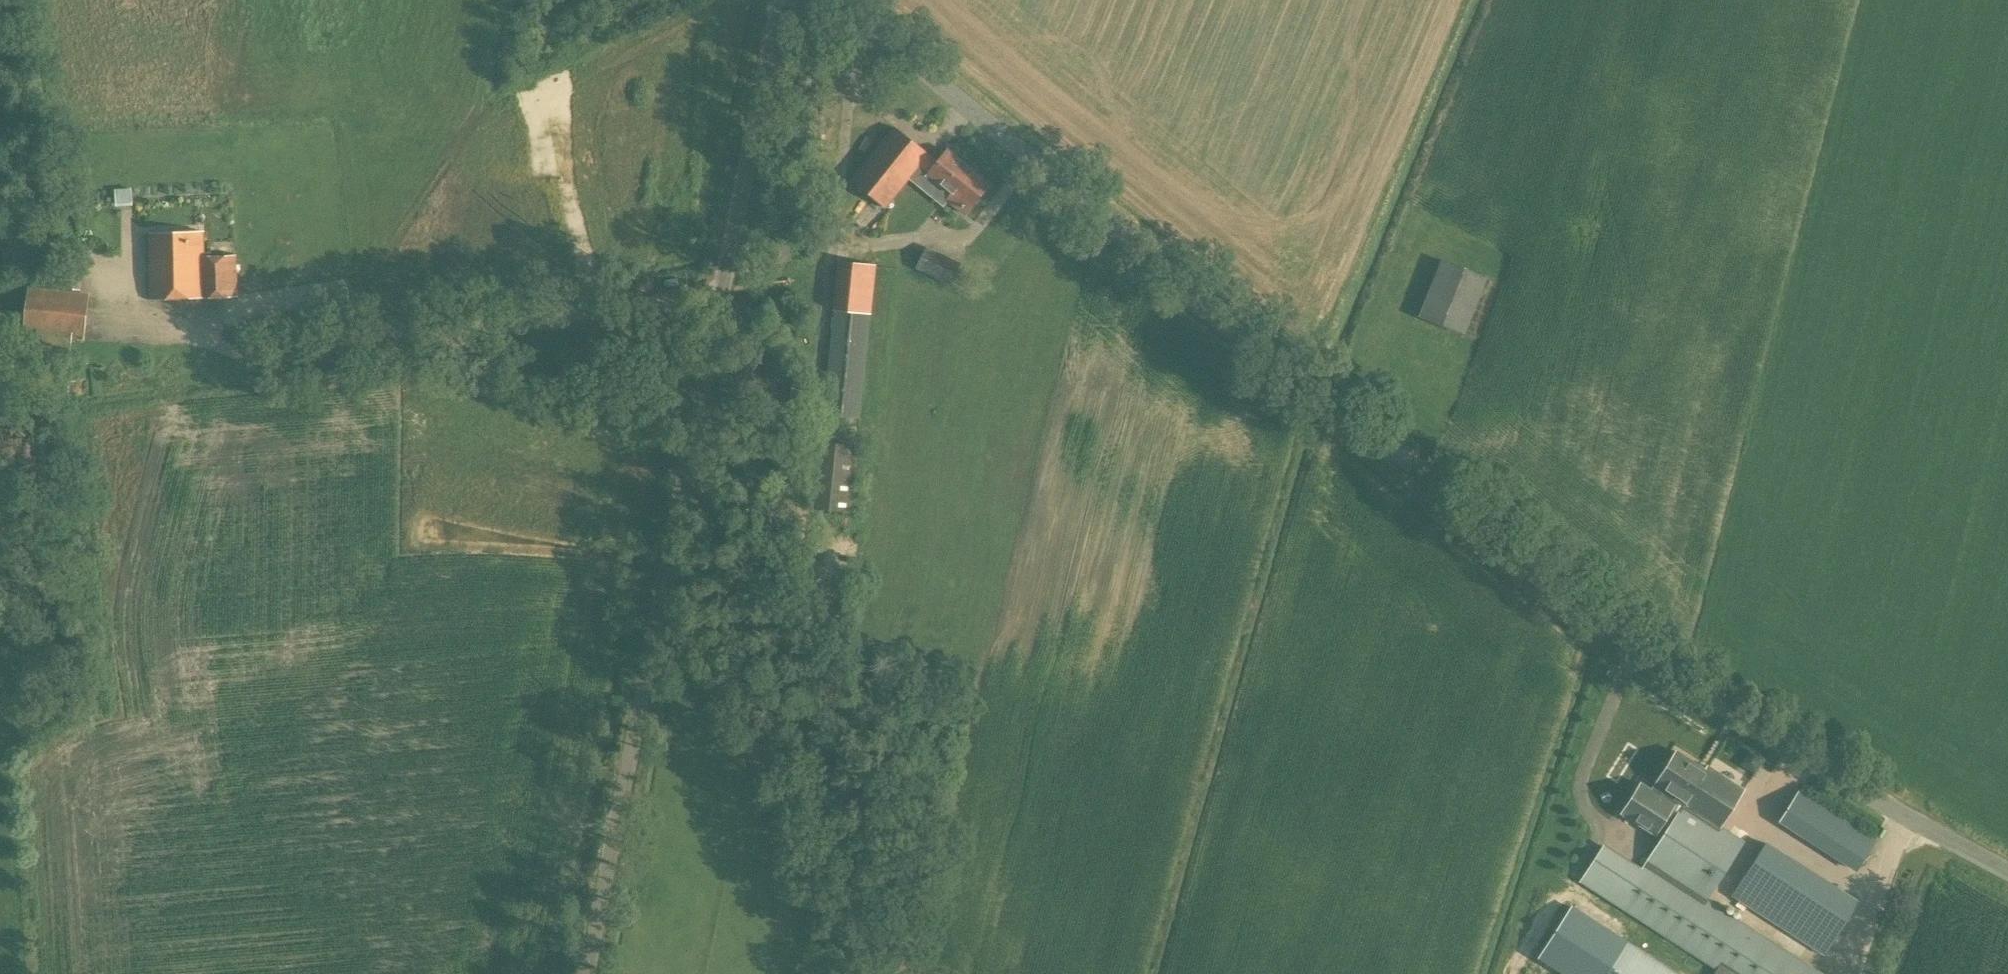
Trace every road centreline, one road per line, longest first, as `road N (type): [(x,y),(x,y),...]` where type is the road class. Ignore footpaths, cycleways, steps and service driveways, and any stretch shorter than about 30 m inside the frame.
road 1 (tertiary): [(2007,873),(1766,739),(1526,561),(833,0)]
road 2 (tertiary): [(587,973),(725,285)]
road 3 (track): [(662,591),(685,601),(880,973)]
road 4 (unclassified): [(286,357),(725,285)]
road 5 (tertiary): [(725,285),(775,24),(789,0)]

